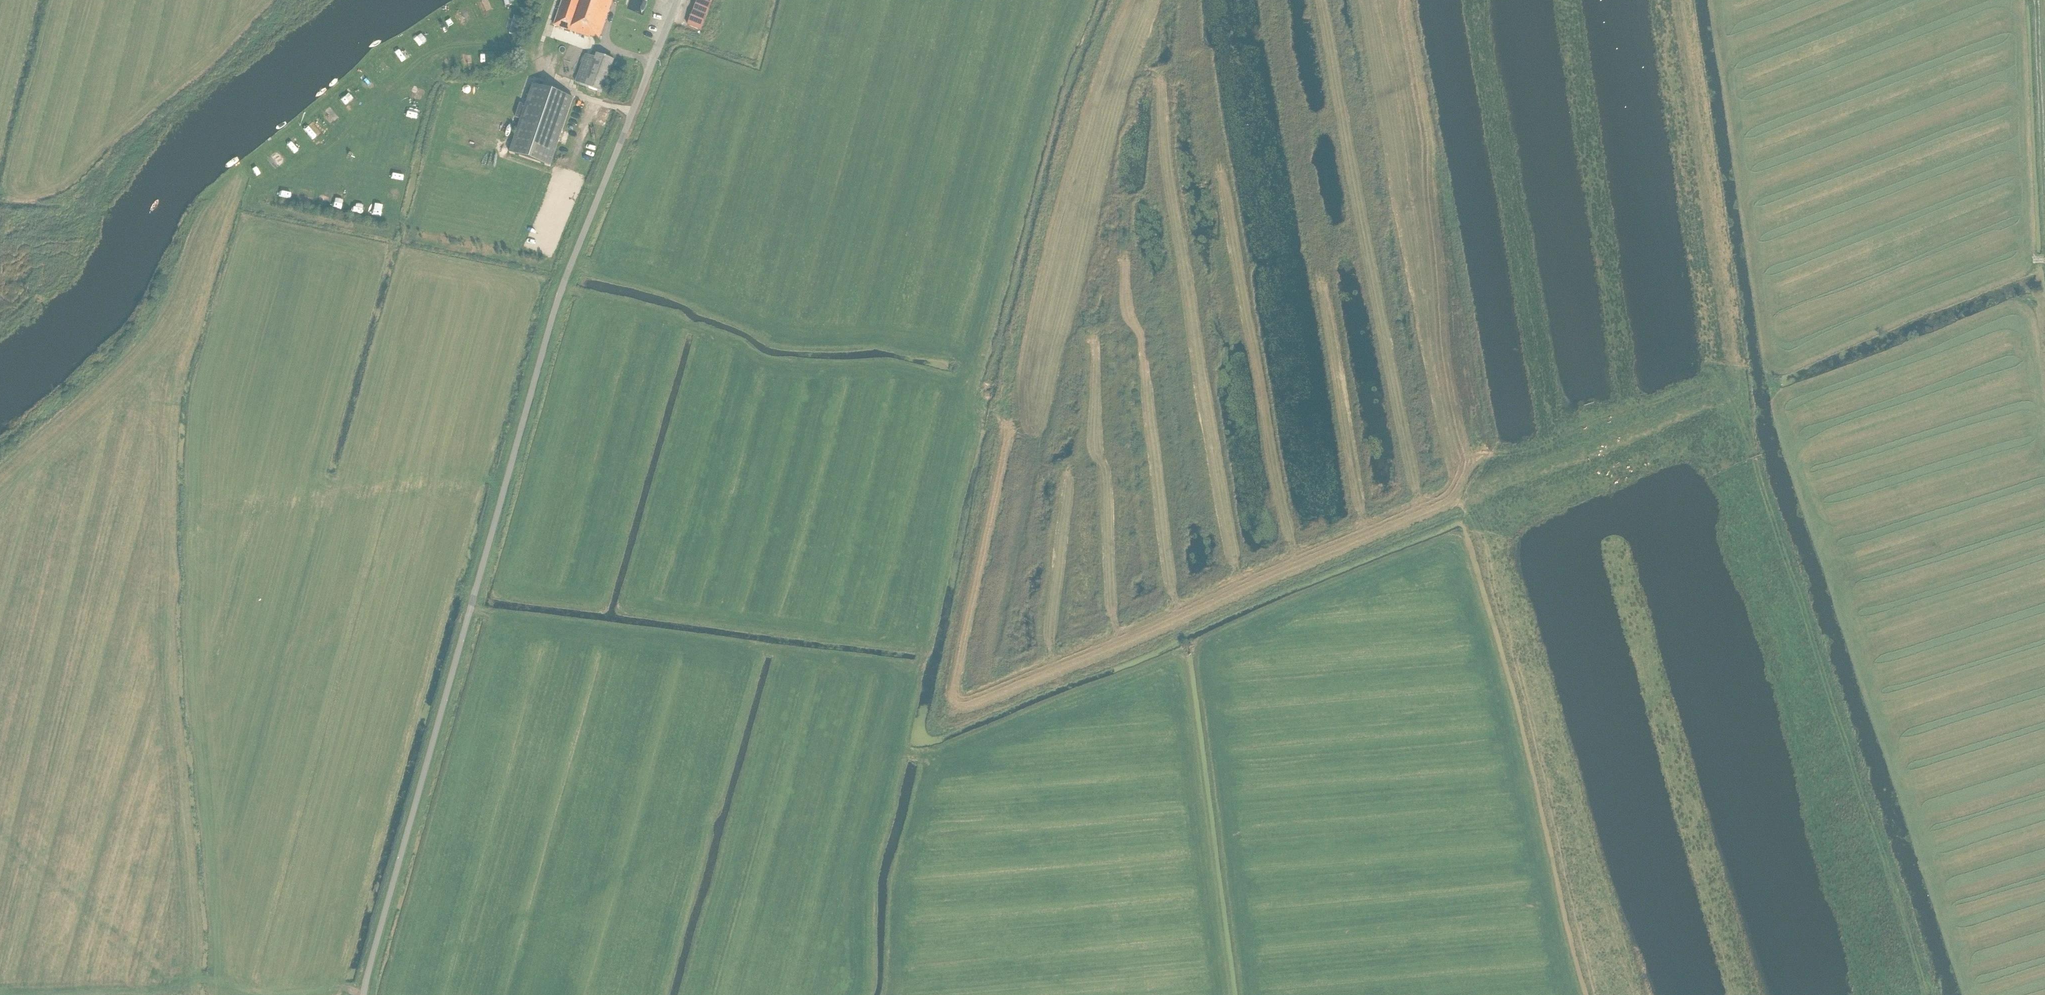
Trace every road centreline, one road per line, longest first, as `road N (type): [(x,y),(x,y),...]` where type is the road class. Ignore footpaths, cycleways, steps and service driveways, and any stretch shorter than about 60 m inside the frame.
road 1 (unclassified): [(362,994),(559,304),(678,0)]
road 2 (track): [(633,112),(552,83),(512,46)]

